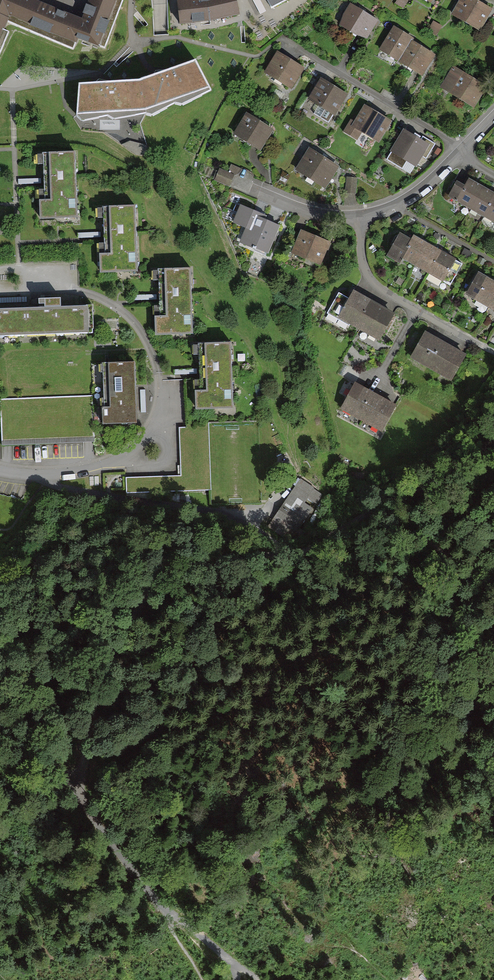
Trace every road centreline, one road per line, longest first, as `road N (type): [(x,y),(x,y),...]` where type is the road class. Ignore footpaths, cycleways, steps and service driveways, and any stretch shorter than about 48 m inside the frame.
road 1 (track): [(288,556),(197,550),(164,565),(100,668),(89,746),(71,785)]
road 2 (track): [(288,556),(225,516),(59,487),(18,471)]
road 3 (track): [(71,785),(154,898),(228,959),(238,979)]
road 4 (track): [(493,434),(439,478),(288,556)]
road 5 (residential): [(283,37),(465,149)]
road 6 (residential): [(363,220),(372,281),(493,352)]
road 7 (residential): [(0,467),(53,471),(130,455),(155,418)]
road 8 (residential): [(461,153),(420,194),(363,220)]

